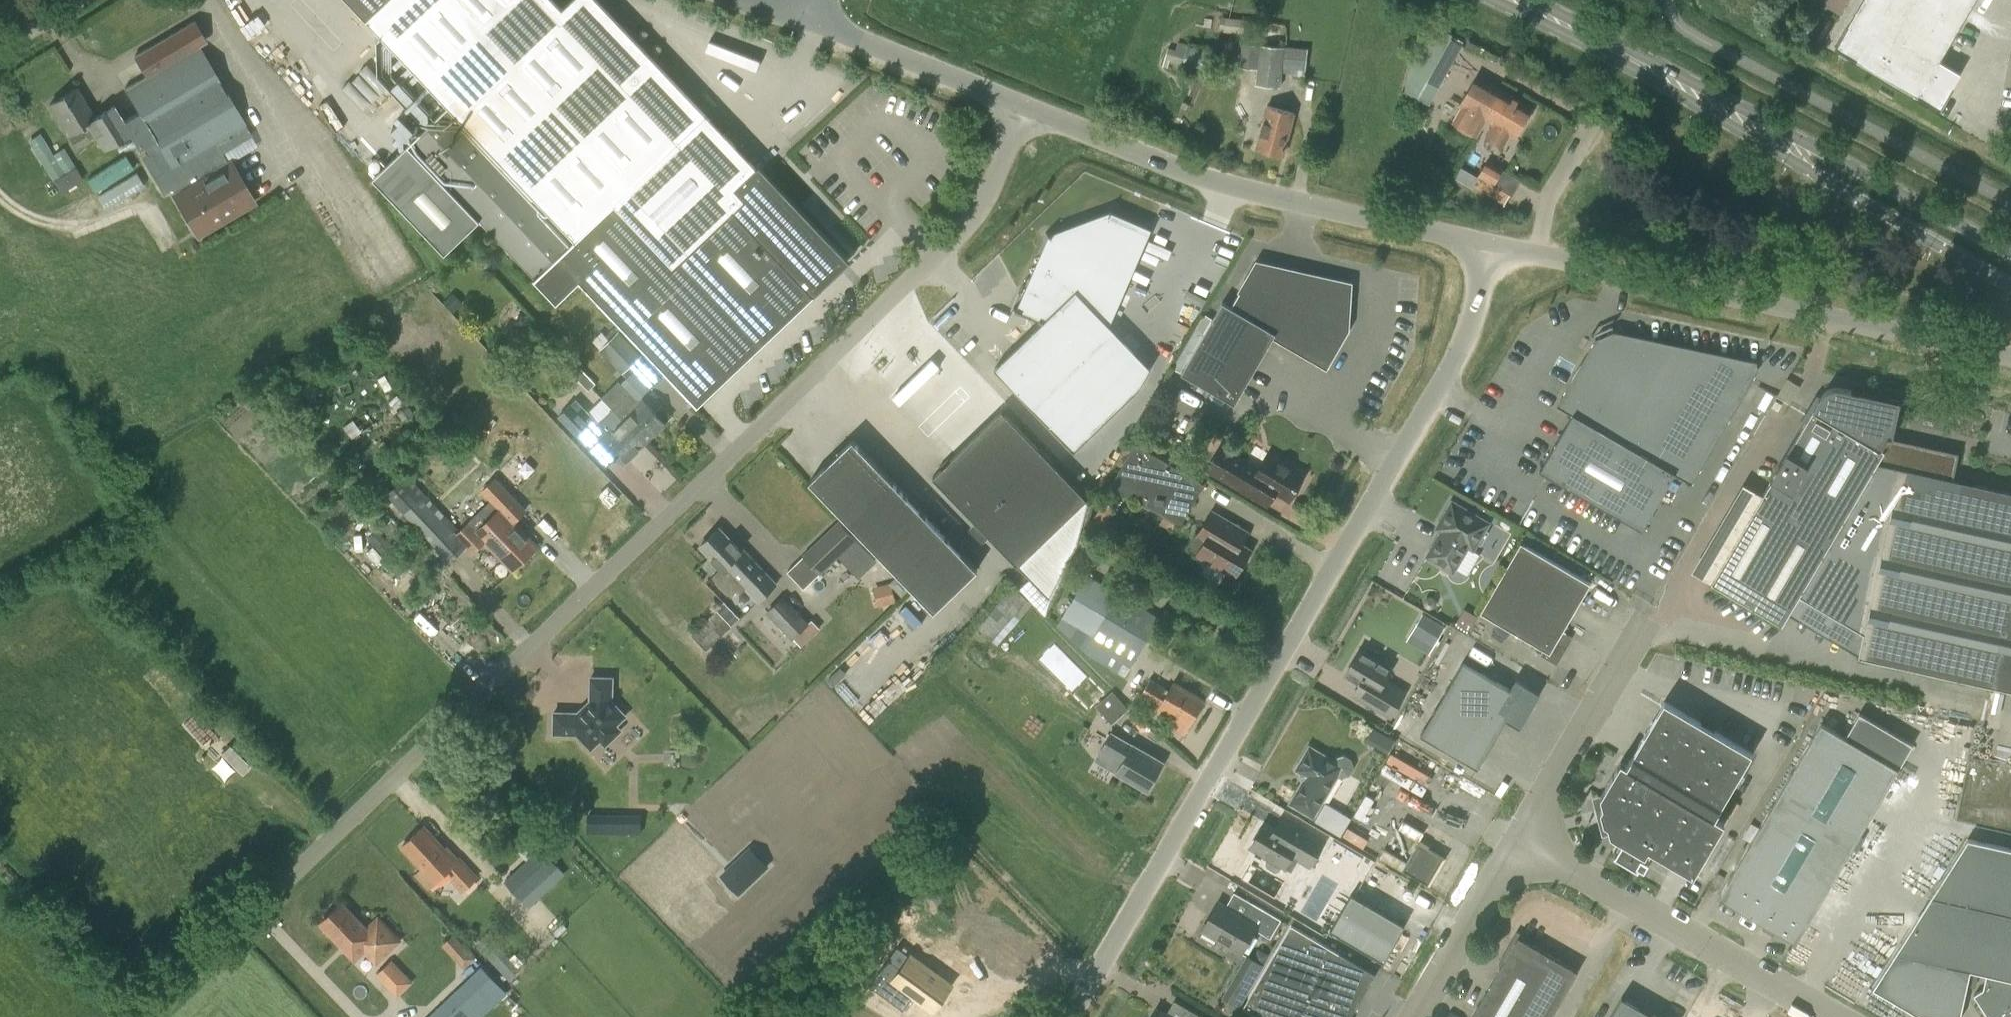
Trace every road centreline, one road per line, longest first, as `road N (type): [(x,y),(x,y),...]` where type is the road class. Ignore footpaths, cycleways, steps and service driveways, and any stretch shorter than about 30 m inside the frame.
road 1 (unclassified): [(145,1016),(920,276),(986,201),(1025,109)]
road 2 (unclassified): [(1073,1016),(1434,396),(1501,247)]
road 3 (unclassified): [(2010,355),(1501,247)]
road 4 (unclassified): [(1501,247),(1185,172),(1025,109)]
road 5 (primary): [(1649,67),(2010,286)]
road 6 (primary): [(2010,252),(1649,67)]
road 7 (unclassified): [(1835,1016),(1527,834)]
road 8 (unclassified): [(1527,834),(1658,611)]
road 9 (unclassified): [(1025,109),(809,21)]
road 10 (unclassified): [(1427,1016),(1527,834)]

